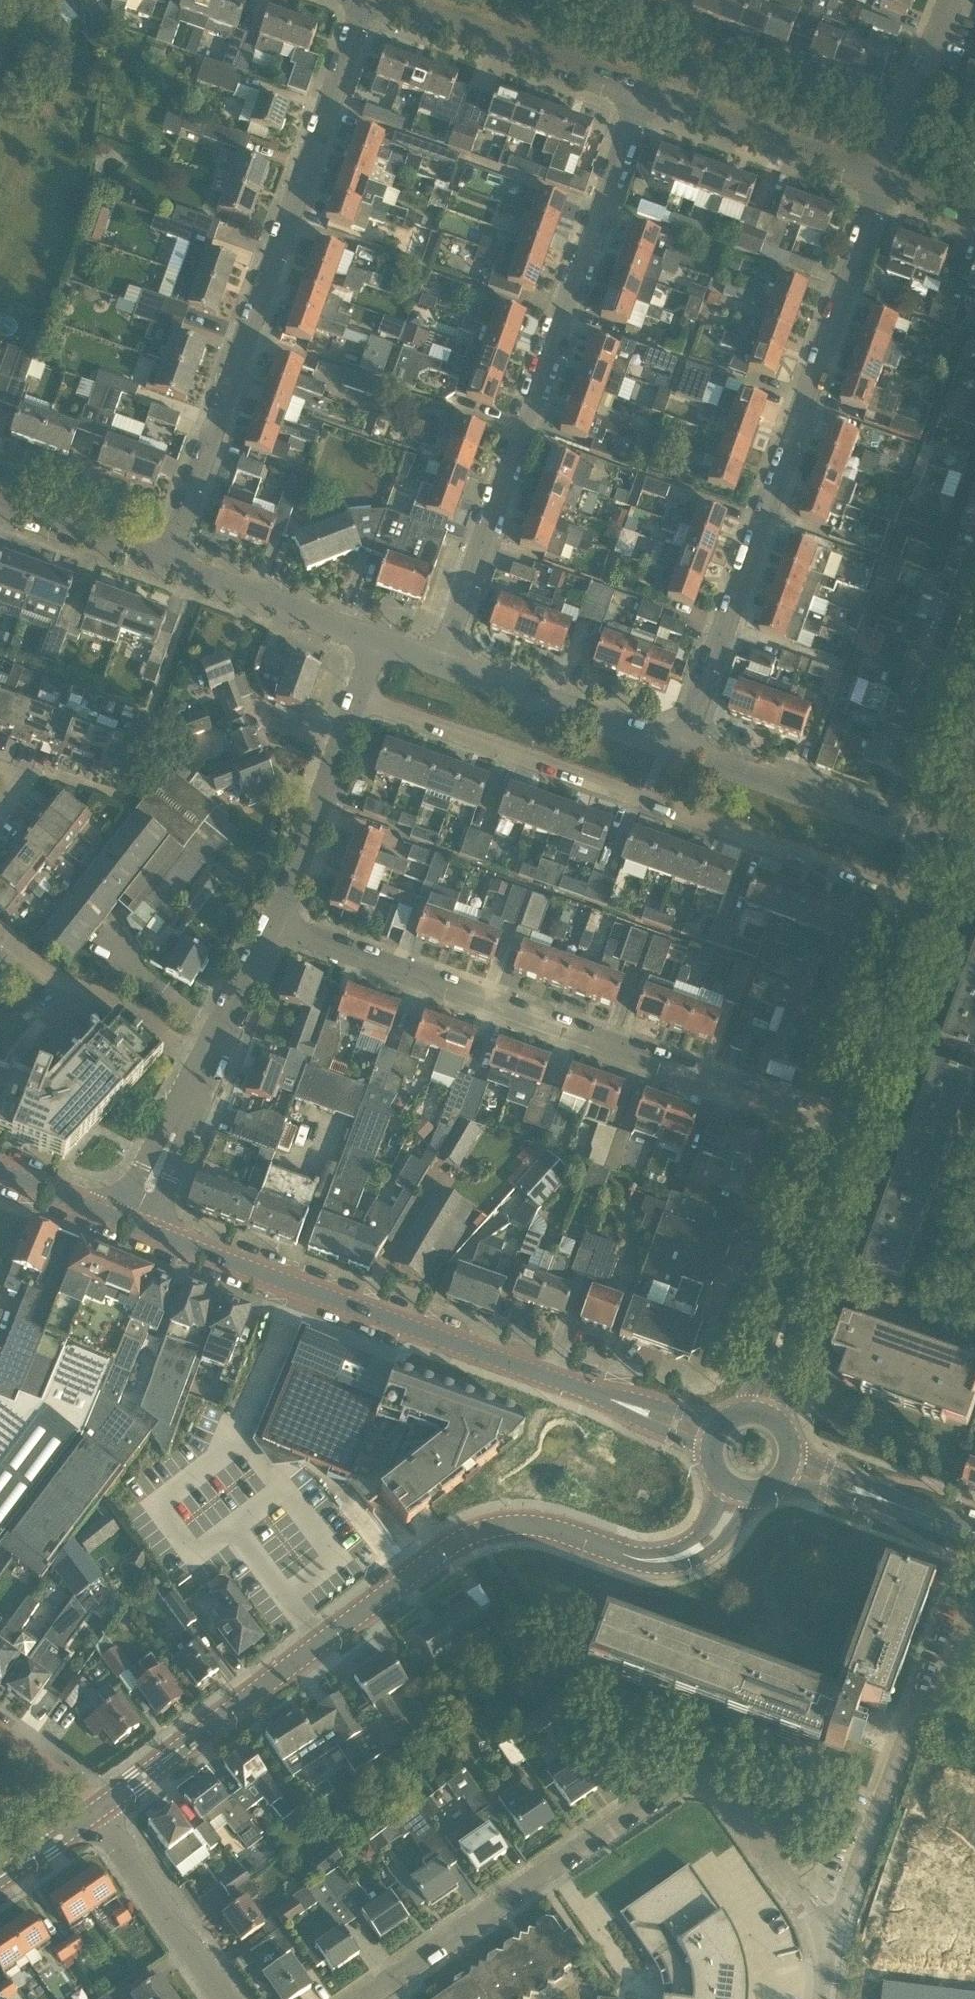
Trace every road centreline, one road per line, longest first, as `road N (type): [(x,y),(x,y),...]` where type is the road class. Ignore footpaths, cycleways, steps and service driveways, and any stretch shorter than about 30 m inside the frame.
road 1 (residential): [(343,1998),(663,1773),(696,1769),(823,1942)]
road 2 (tertiary): [(96,1808),(454,1544),(518,1525),(609,1546)]
road 3 (residential): [(442,661),(645,98)]
road 4 (residential): [(669,741),(882,182)]
road 5 (residential): [(919,900),(358,699)]
road 6 (residential): [(833,1123),(276,922)]
road 7 (residential): [(155,556),(349,0)]
road 8 (tertiary): [(598,1395),(128,1220)]
road 9 (unclassified): [(823,1942),(945,1597)]
road 10 (residential): [(902,111),(596,0)]
road 11 (residential): [(645,98),(366,0)]
road 12 (residential): [(941,837),(669,741)]
road 13 (residential): [(882,182),(645,98)]
road 14 (residential): [(204,1063),(134,1006),(39,962),(0,932)]
road 15 (residential): [(669,741),(442,661)]
road 16 (residential): [(833,1123),(919,900)]
road 17 (residential): [(276,922),(358,699)]
road 18 (residential): [(376,639),(155,556)]
road 19 (residential): [(218,1998),(96,1808)]
road 20 (residential): [(781,1338),(833,1123)]
road 21 (tertiary): [(609,1546),(641,1566),(685,1564),(712,1548),(759,1491)]
road 22 (residential): [(128,1220),(204,1063)]
road 23 (residential): [(155,556),(0,505)]
road 24 (residential): [(204,1063),(276,922)]
road 25 (tertiary): [(721,1479),(697,1537),(664,1551),(609,1546)]
road 26 (tertiary): [(128,1220),(0,1171)]
road 27 (tertiary): [(722,1422),(598,1395)]
road 28 (tertiary): [(598,1395),(710,1454)]
road 29 (residential): [(0,1730),(96,1808)]
road 30 (tertiary): [(777,1482),(897,1504)]

